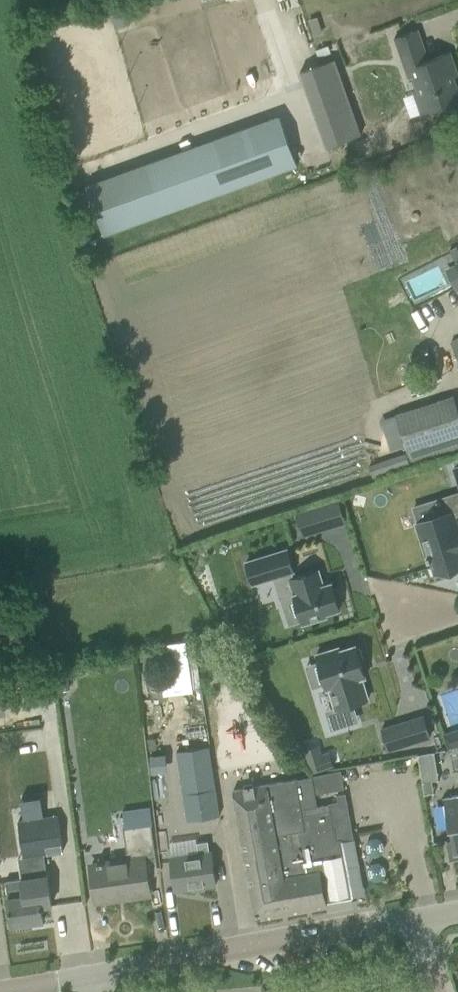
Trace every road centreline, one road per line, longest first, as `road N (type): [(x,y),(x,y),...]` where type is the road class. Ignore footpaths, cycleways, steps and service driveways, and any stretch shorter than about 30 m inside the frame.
road 1 (residential): [(104,978),(415,922)]

